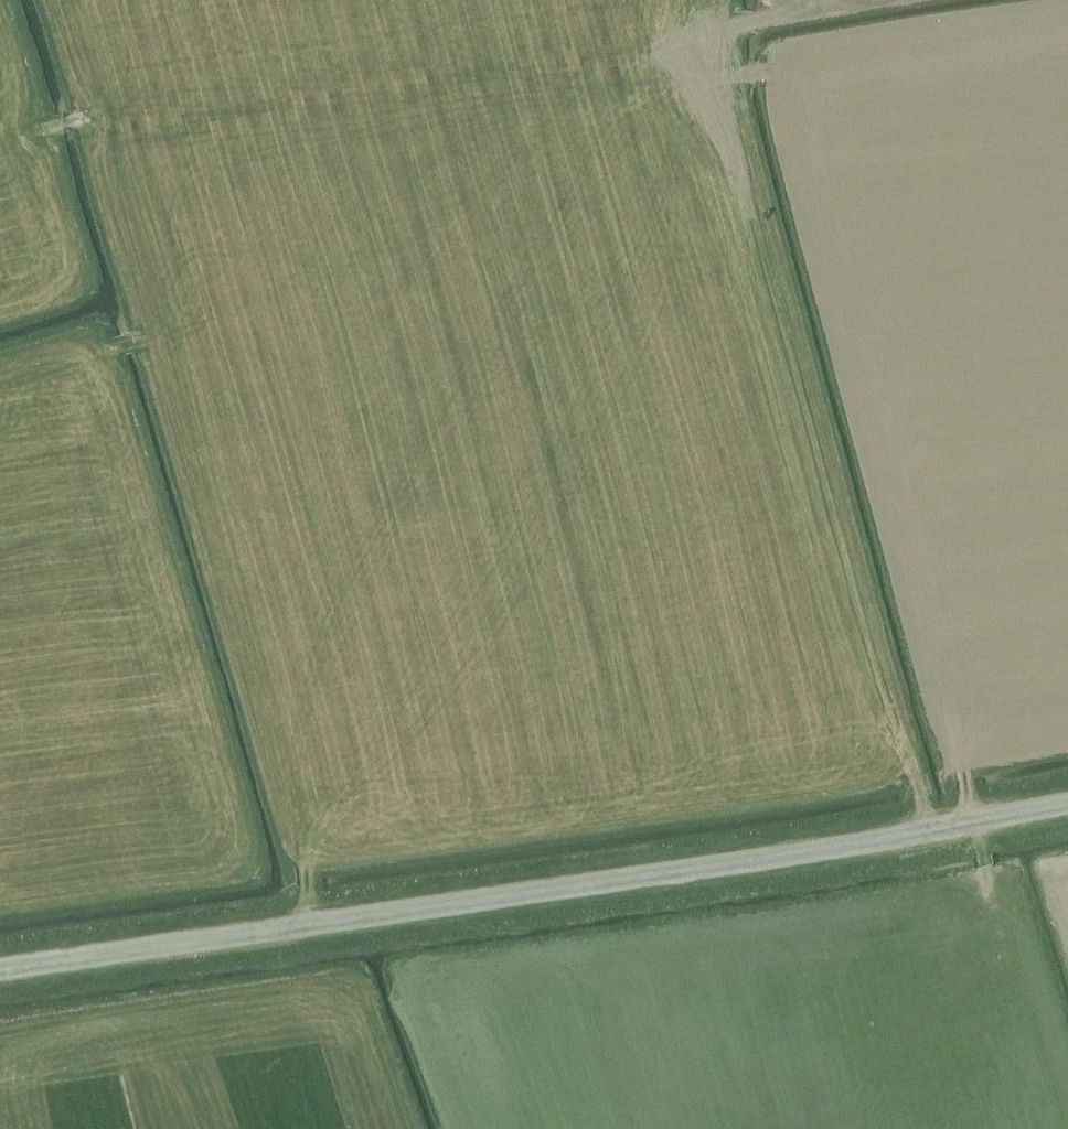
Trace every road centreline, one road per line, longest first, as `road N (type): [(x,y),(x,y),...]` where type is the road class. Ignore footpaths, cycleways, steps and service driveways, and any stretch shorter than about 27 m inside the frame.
road 1 (unclassified): [(0,970),(823,850),(1067,804)]

